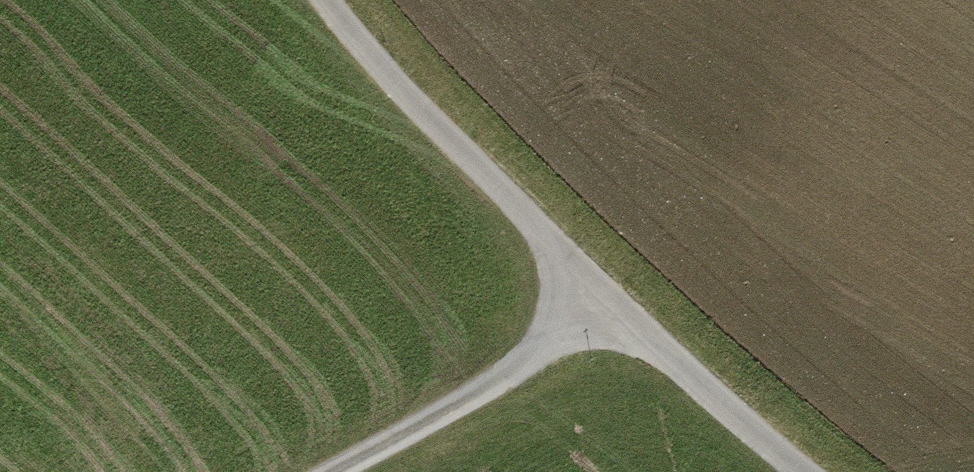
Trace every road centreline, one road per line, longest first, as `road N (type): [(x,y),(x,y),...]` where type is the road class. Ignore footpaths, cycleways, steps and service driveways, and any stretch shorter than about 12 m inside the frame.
road 1 (track): [(603,300),(363,45),(330,0)]
road 2 (track): [(331,471),(491,385),(603,300)]
road 3 (track): [(807,471),(603,300)]

